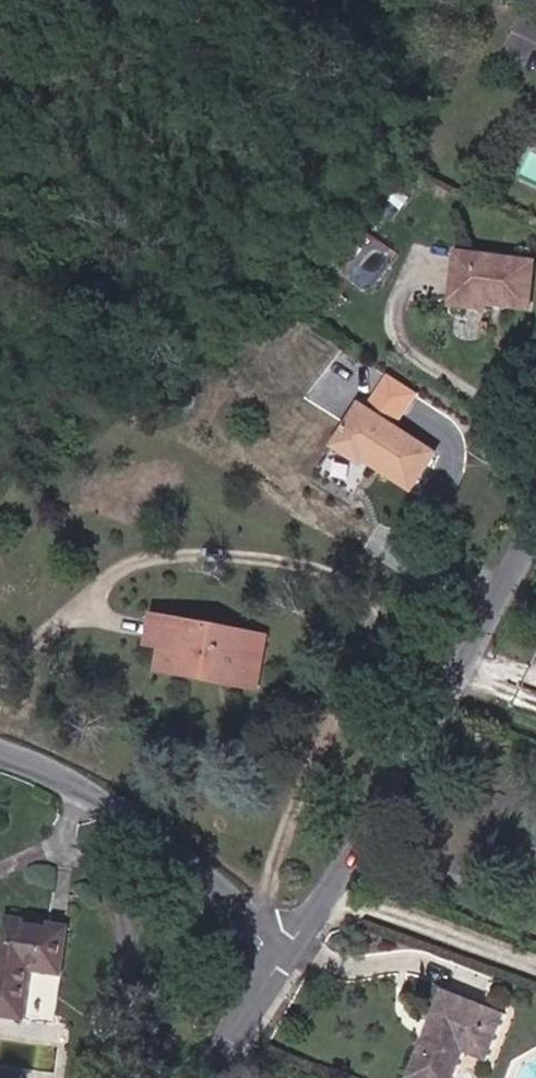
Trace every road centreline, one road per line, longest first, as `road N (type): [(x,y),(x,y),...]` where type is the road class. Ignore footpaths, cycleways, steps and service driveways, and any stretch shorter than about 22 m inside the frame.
road 1 (tertiary): [(279,994),(535,553)]
road 2 (residential): [(0,762),(165,836),(241,898),(279,994)]

